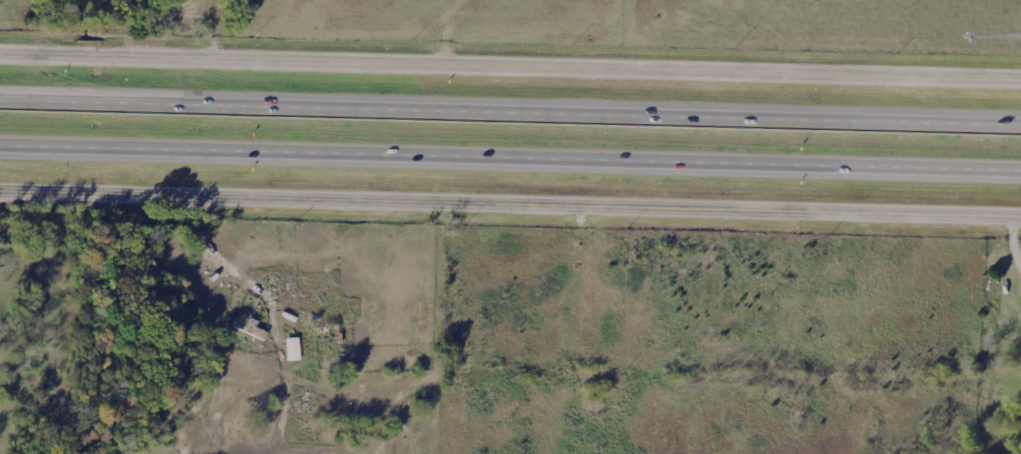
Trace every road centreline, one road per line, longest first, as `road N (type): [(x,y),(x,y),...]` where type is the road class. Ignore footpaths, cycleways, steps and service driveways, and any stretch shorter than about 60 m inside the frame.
road 1 (tertiary): [(1020,81),(0,47)]
road 2 (motorway): [(1020,127),(0,102)]
road 3 (motorway): [(0,148),(1020,173)]
road 4 (tertiary): [(0,195),(1020,219)]

